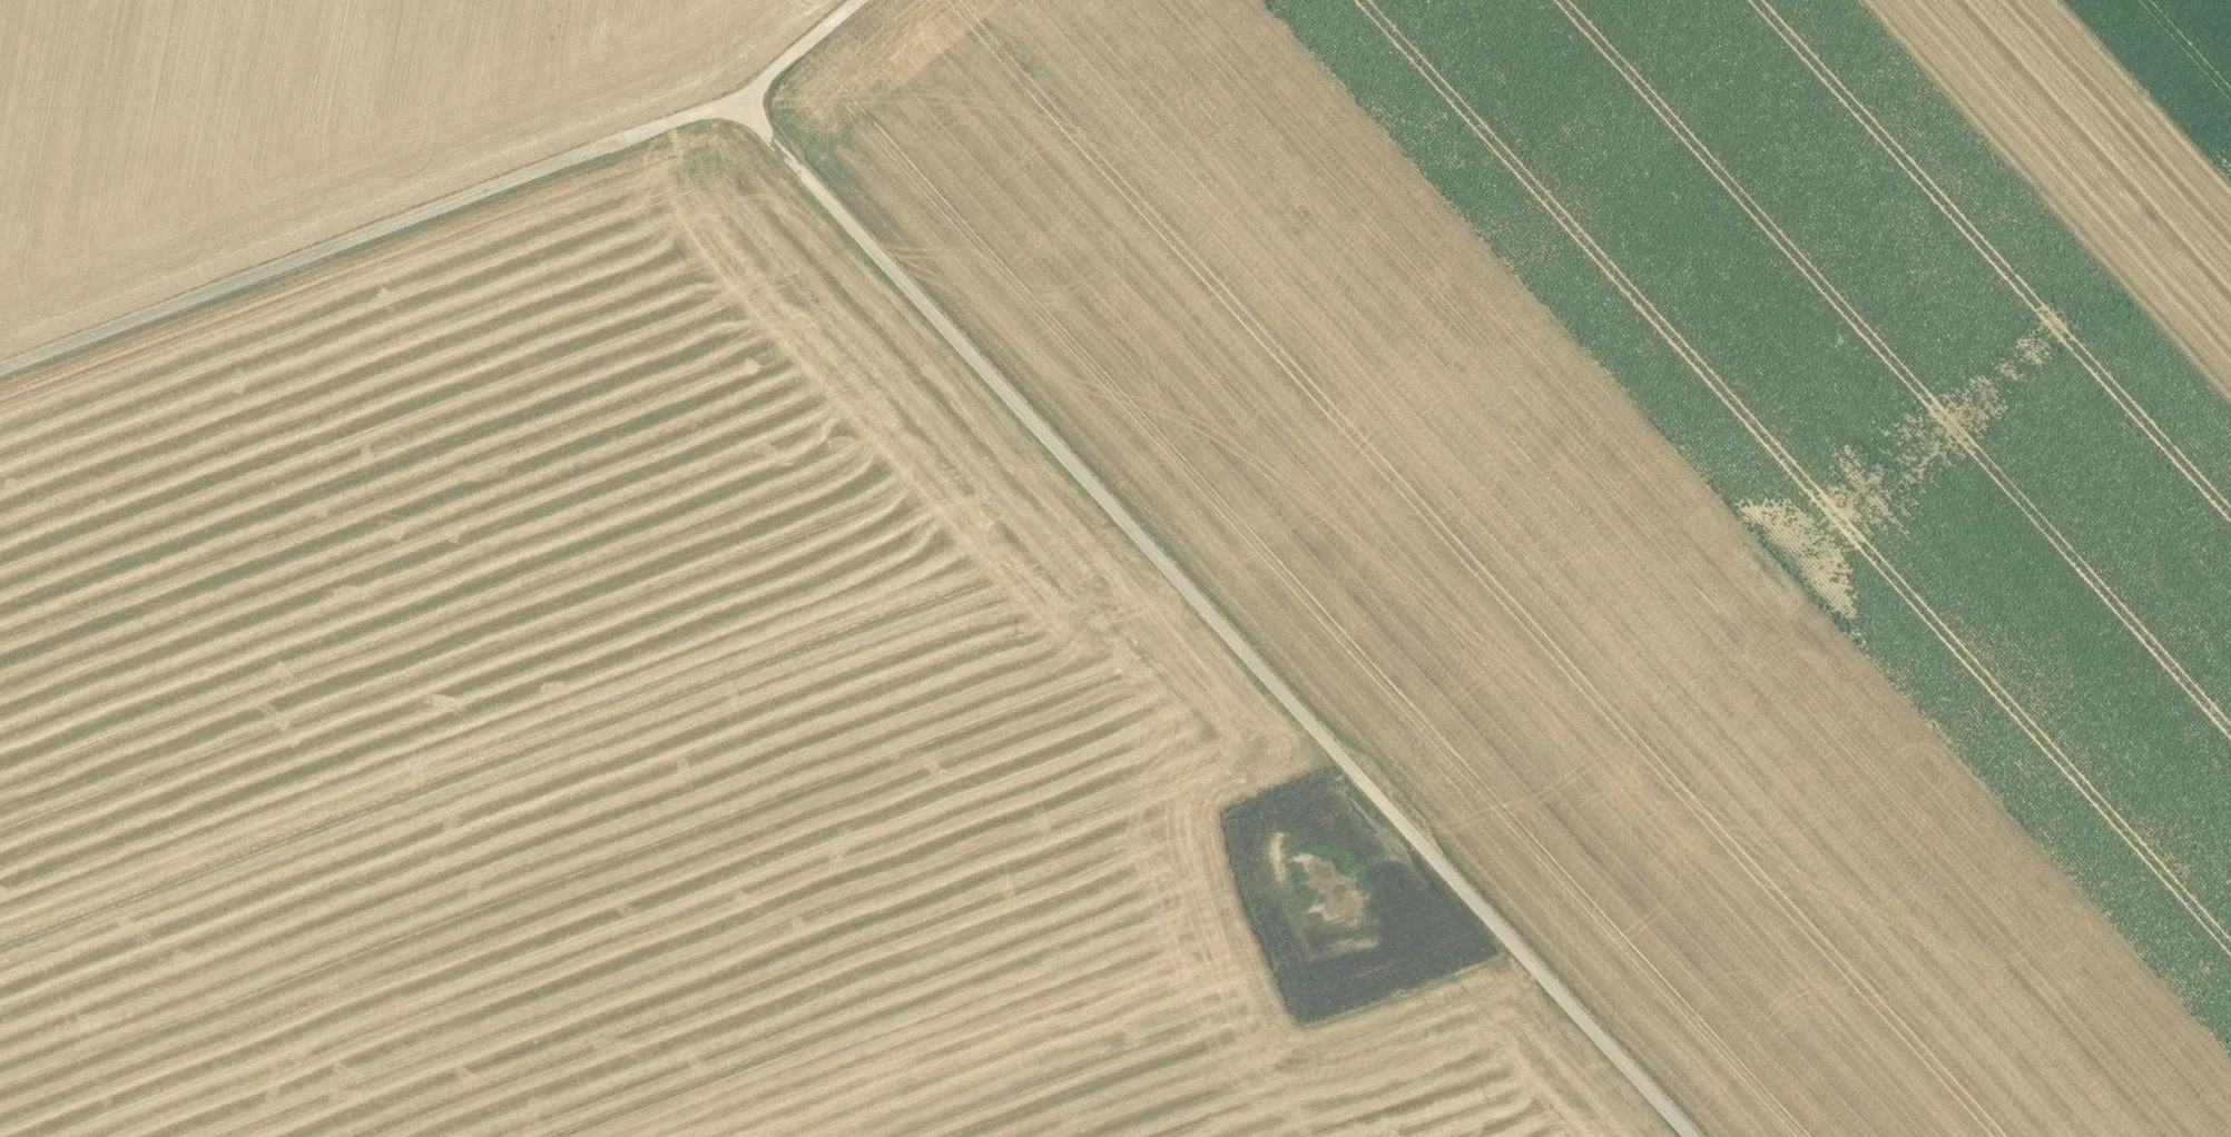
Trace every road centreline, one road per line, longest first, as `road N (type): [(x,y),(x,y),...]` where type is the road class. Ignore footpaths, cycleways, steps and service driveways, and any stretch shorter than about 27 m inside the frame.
road 1 (track): [(742,102),(774,147),(1692,1136)]
road 2 (track): [(742,102),(348,257),(0,373)]
road 3 (track): [(864,0),(742,102)]

